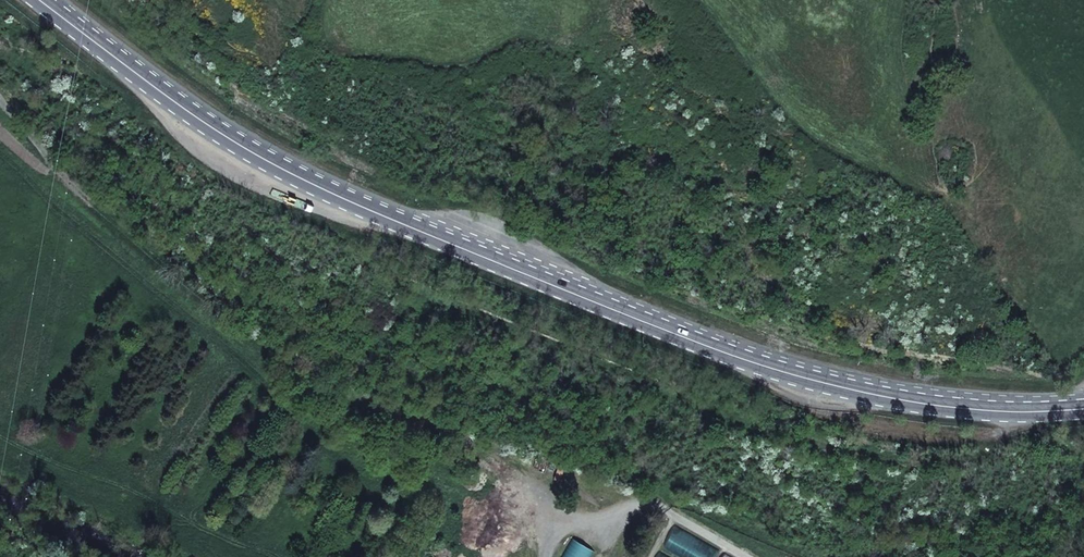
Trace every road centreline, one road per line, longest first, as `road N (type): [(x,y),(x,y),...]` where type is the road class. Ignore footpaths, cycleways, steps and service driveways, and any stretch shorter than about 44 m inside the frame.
road 1 (primary): [(42,0),(245,144),(332,194),(625,311),(851,385),(947,405),(1083,407)]

